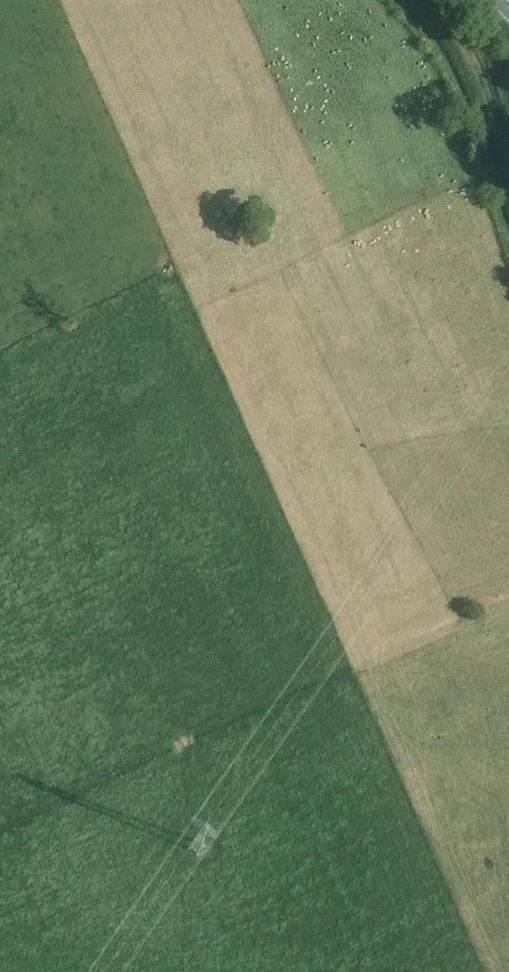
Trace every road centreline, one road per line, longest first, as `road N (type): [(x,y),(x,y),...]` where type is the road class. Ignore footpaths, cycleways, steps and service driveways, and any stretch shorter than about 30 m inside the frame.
road 1 (track): [(427,0),(479,75),(508,170)]

